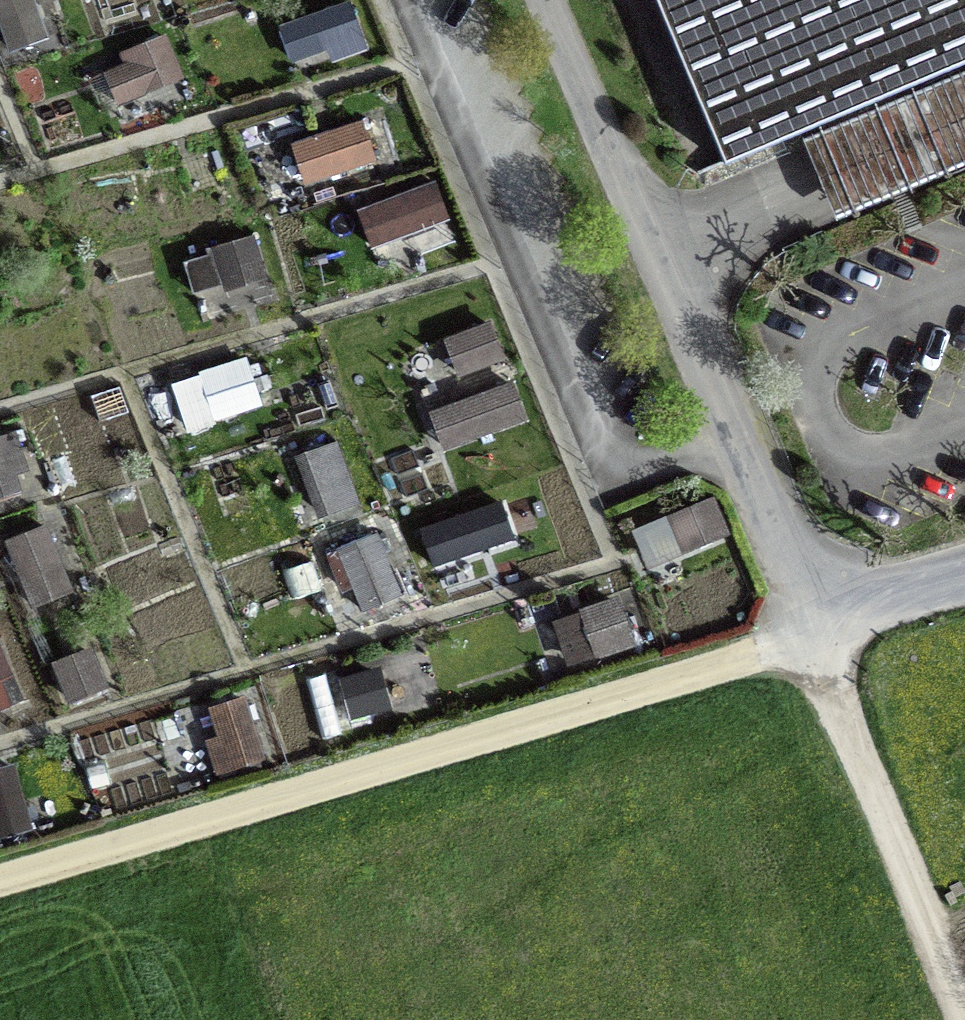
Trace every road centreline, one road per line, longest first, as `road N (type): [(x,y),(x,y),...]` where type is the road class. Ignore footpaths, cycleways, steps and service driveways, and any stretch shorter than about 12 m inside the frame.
road 1 (track): [(0,878),(760,656),(818,619)]
road 2 (track): [(0,743),(611,559),(595,516)]
road 3 (residential): [(818,619),(546,0)]
road 4 (track): [(491,265),(0,410)]
road 5 (track): [(595,516),(407,63)]
road 6 (track): [(0,180),(438,54)]
road 7 (track): [(964,1009),(836,702),(818,619)]
road 8 (track): [(127,372),(240,670)]
road 9 (residential): [(818,619),(964,575)]

